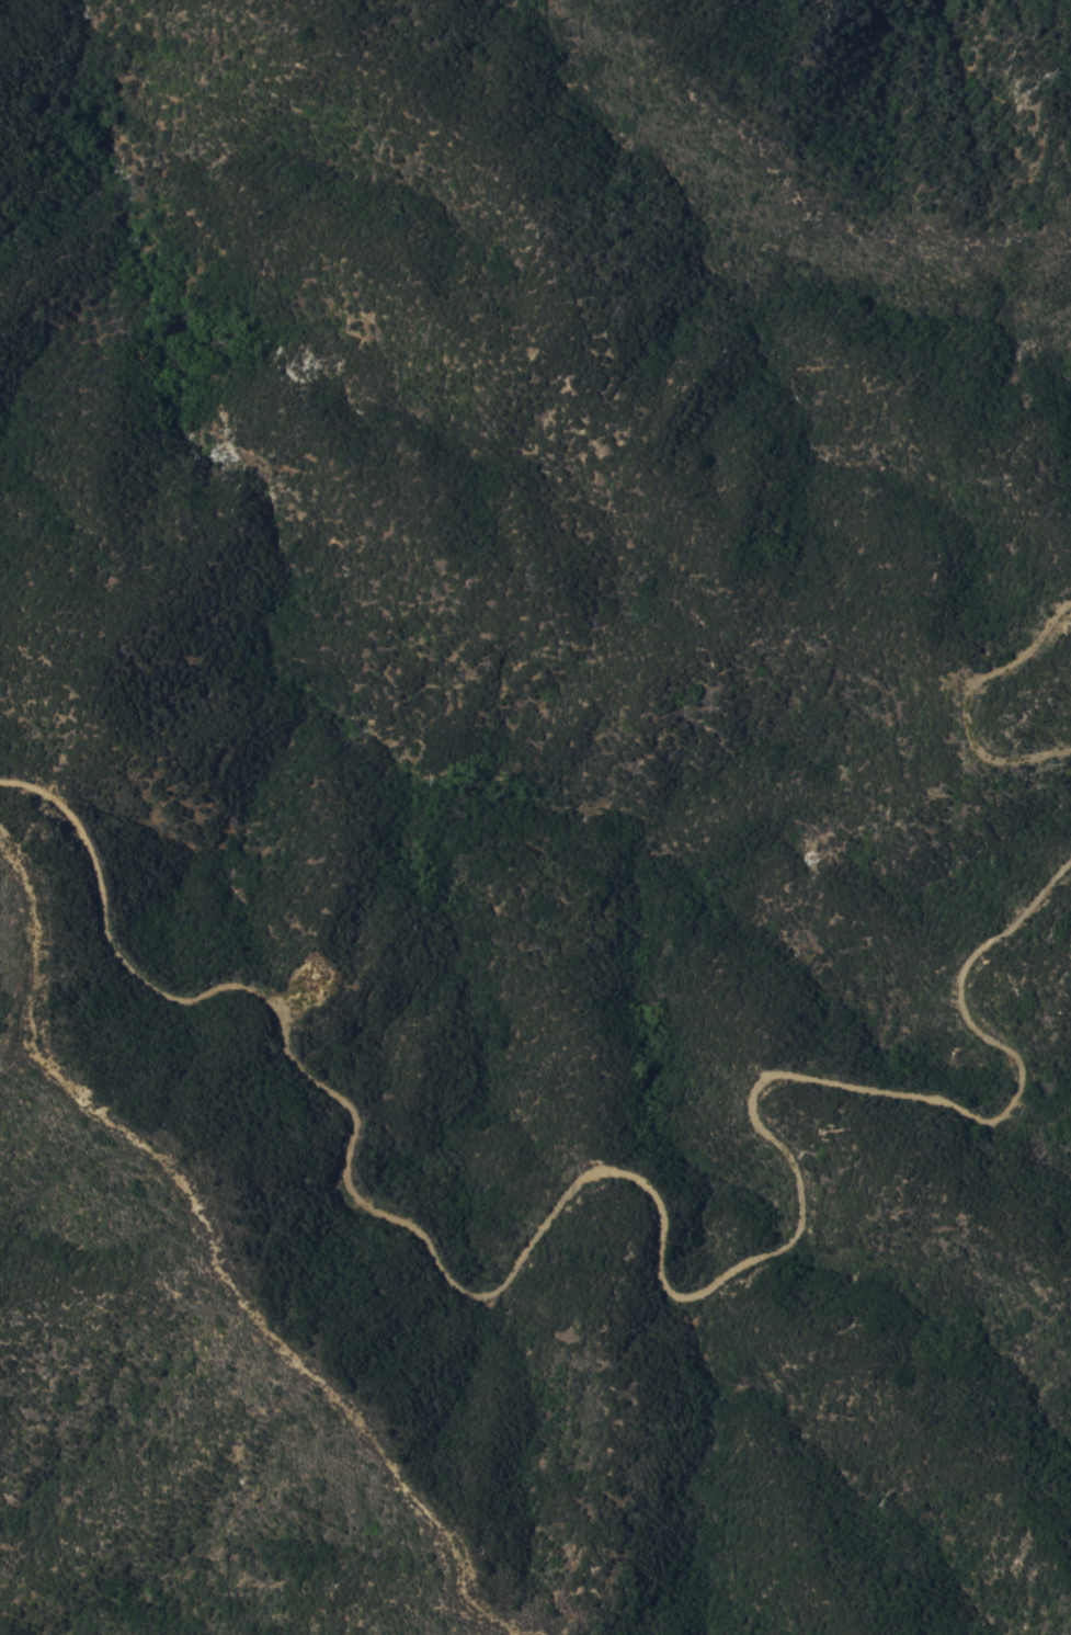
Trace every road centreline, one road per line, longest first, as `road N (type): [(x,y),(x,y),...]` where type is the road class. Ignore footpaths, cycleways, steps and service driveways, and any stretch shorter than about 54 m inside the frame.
road 1 (track): [(1070,859),(964,969),(961,1012),(972,1029),(1021,1059),(1025,1072),(1006,1114),(990,1122),(941,1100),(776,1072),(755,1088),(748,1106),(796,1168),(798,1241),(686,1301),(666,1295),(653,1258),(650,1201),(624,1178),(588,1174),(569,1189),(498,1293),(476,1301),(459,1294),(425,1242),(384,1226),(360,1199),(351,1110),(297,1060),(272,1002),(231,983),(169,992),(129,966),(105,919),(95,863),(67,808),(29,782),(0,779)]
road 2 (track): [(1070,601),(1024,658),(980,678),(964,701),(970,741),(995,762),(1070,750)]

